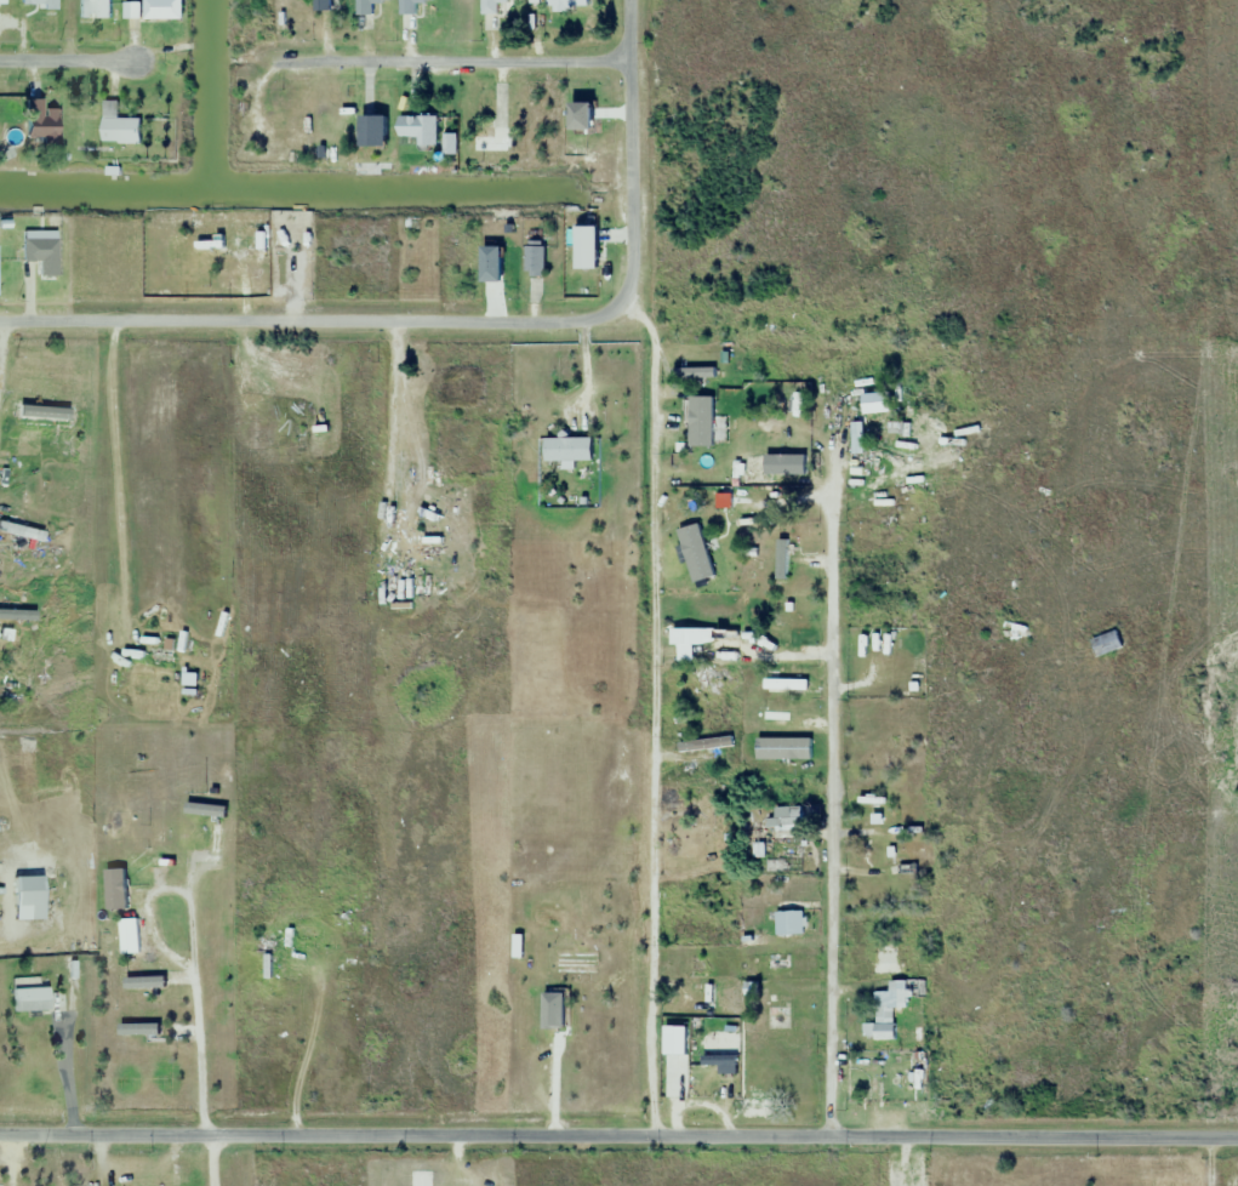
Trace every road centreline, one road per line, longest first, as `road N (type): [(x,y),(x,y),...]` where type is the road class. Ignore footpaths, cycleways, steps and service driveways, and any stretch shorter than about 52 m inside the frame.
road 1 (residential): [(1237,1139),(0,1140)]
road 2 (residential): [(833,1142),(843,344)]
road 3 (residential): [(603,319),(0,319)]
road 4 (residential): [(627,68),(286,65)]
road 5 (residential): [(603,319),(629,290),(627,0)]
road 6 (residential): [(125,63),(0,62)]

